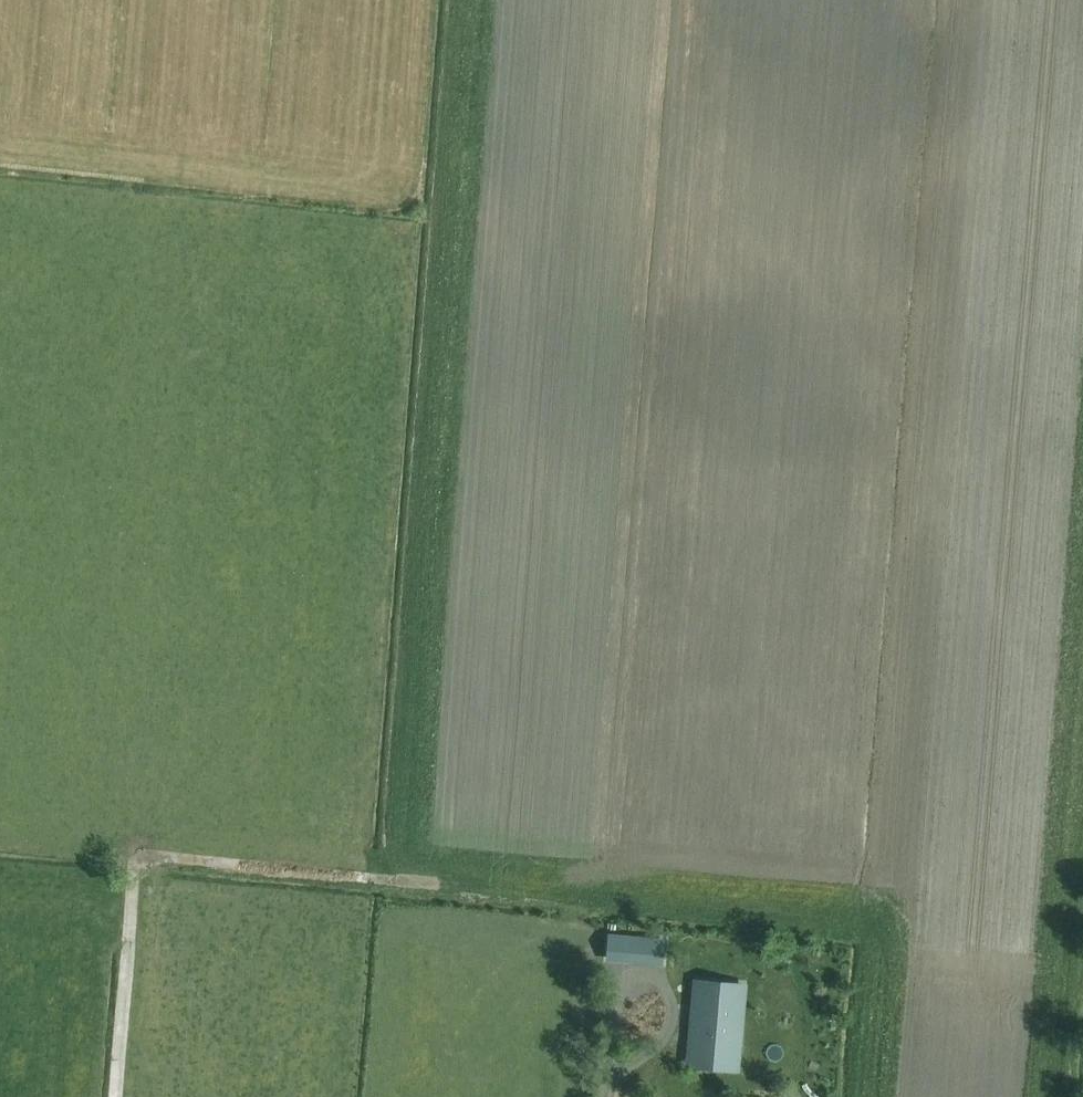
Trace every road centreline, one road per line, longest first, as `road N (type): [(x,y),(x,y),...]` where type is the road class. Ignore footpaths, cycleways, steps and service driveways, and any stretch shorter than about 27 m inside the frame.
road 1 (track): [(597,1096),(609,924)]

